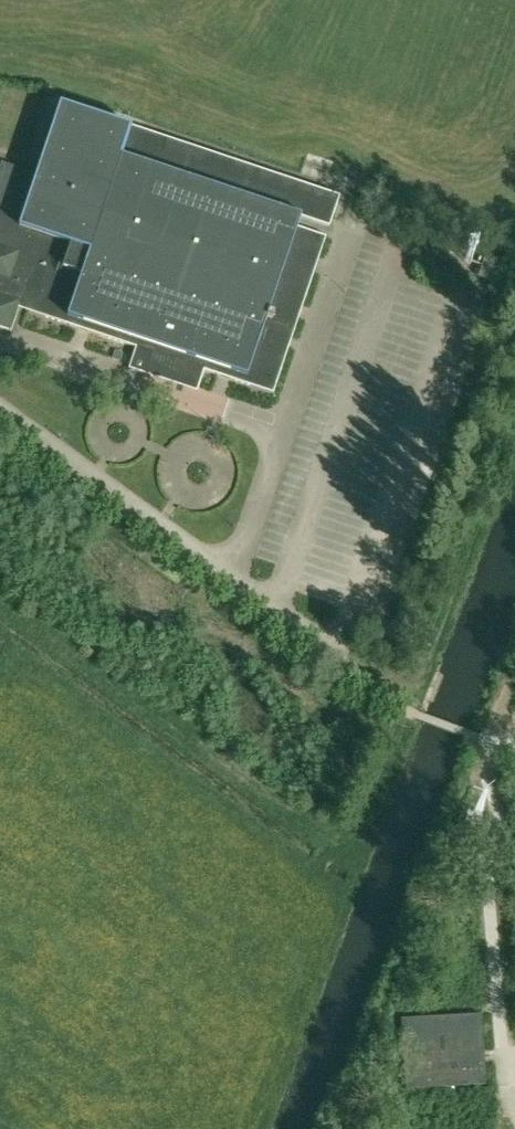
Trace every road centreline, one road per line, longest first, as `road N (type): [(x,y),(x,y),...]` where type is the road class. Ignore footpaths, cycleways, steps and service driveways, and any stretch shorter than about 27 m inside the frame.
road 1 (residential): [(277,434),(0,340)]
road 2 (residential): [(227,582),(0,413)]
road 3 (residential): [(349,222),(277,434)]
road 4 (residential): [(277,434),(227,582)]
road 5 (residential): [(343,669),(227,582)]

